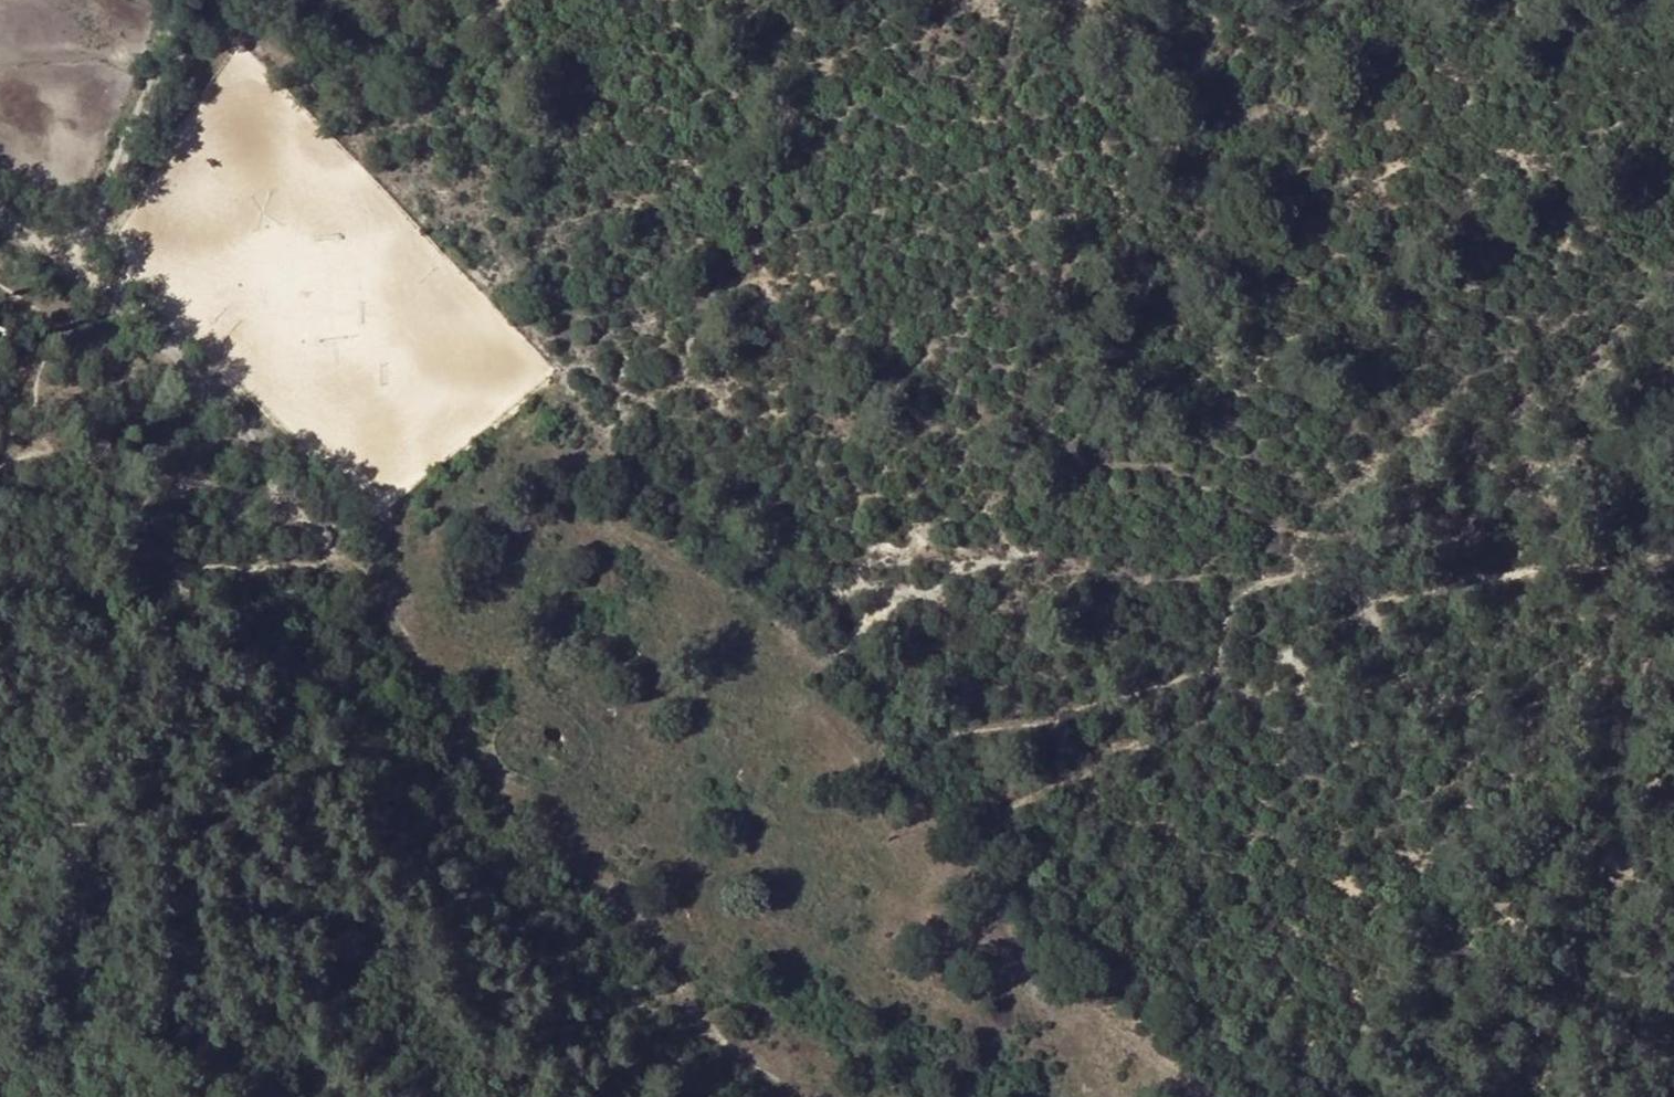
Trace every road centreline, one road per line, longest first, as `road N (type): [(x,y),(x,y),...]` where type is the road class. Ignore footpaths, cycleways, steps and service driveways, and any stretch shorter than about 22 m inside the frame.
road 1 (track): [(181,0),(85,230),(64,262)]

